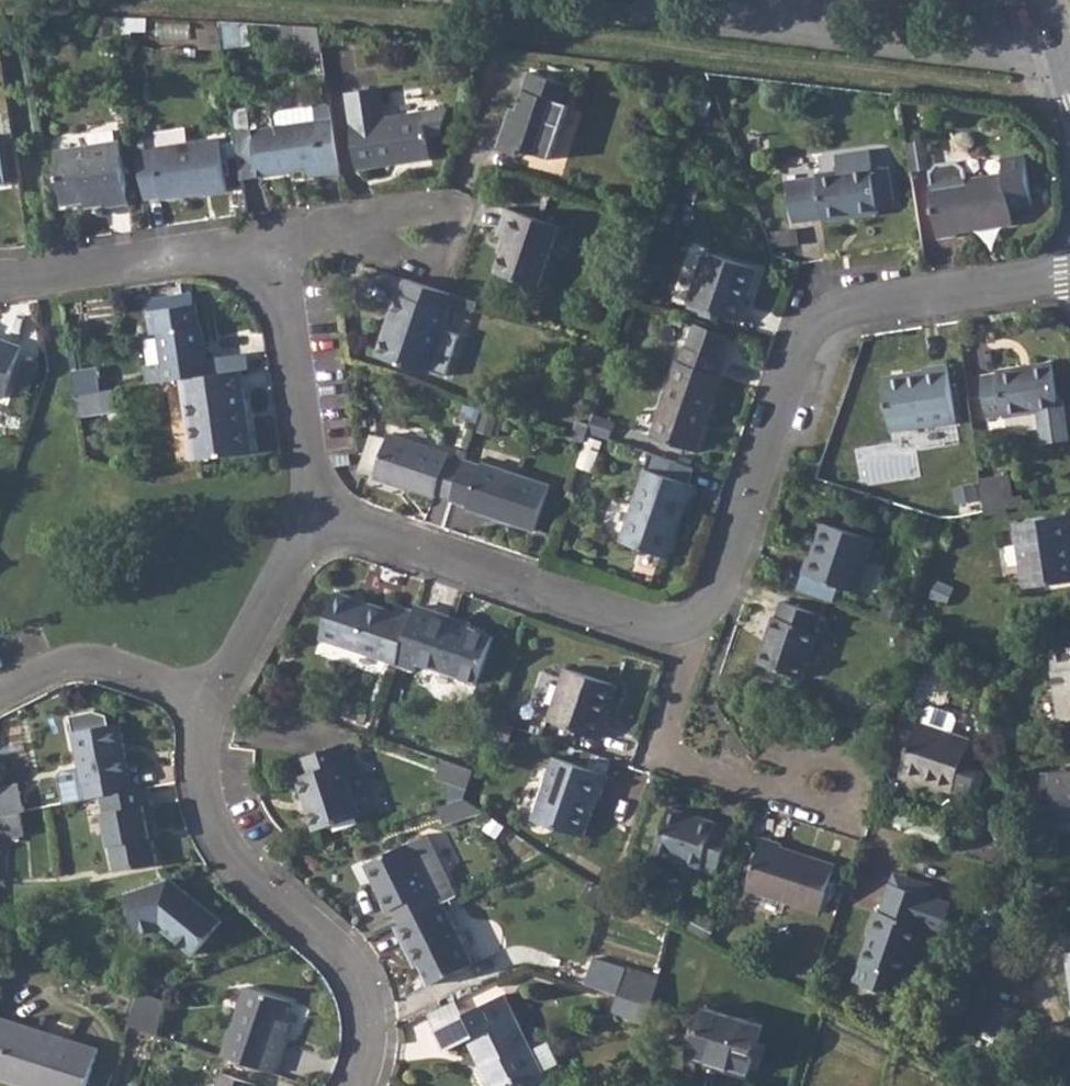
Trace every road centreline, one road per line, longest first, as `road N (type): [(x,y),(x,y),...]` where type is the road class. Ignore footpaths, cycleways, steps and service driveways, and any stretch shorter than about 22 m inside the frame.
road 1 (residential): [(686,622),(700,617),(740,528),(772,419),(806,331),(822,312),(863,299),(1069,274)]
road 2 (residential): [(354,1085),(367,1037),(365,1006),(325,934),(247,871),(212,822),(197,756),(204,710)]
road 3 (residential): [(314,518),(671,627),(686,622)]
road 4 (residential): [(686,622),(693,668),(663,757),(852,820)]
road 5 (residential): [(314,518),(277,274),(252,261)]
road 6 (residential): [(252,261),(191,259),(0,287)]
road 7 (residential): [(204,710),(314,518)]
road 8 (residential): [(204,710),(116,670),(79,664),(0,696)]
road 9 (residential): [(454,220),(444,268),(353,227)]

